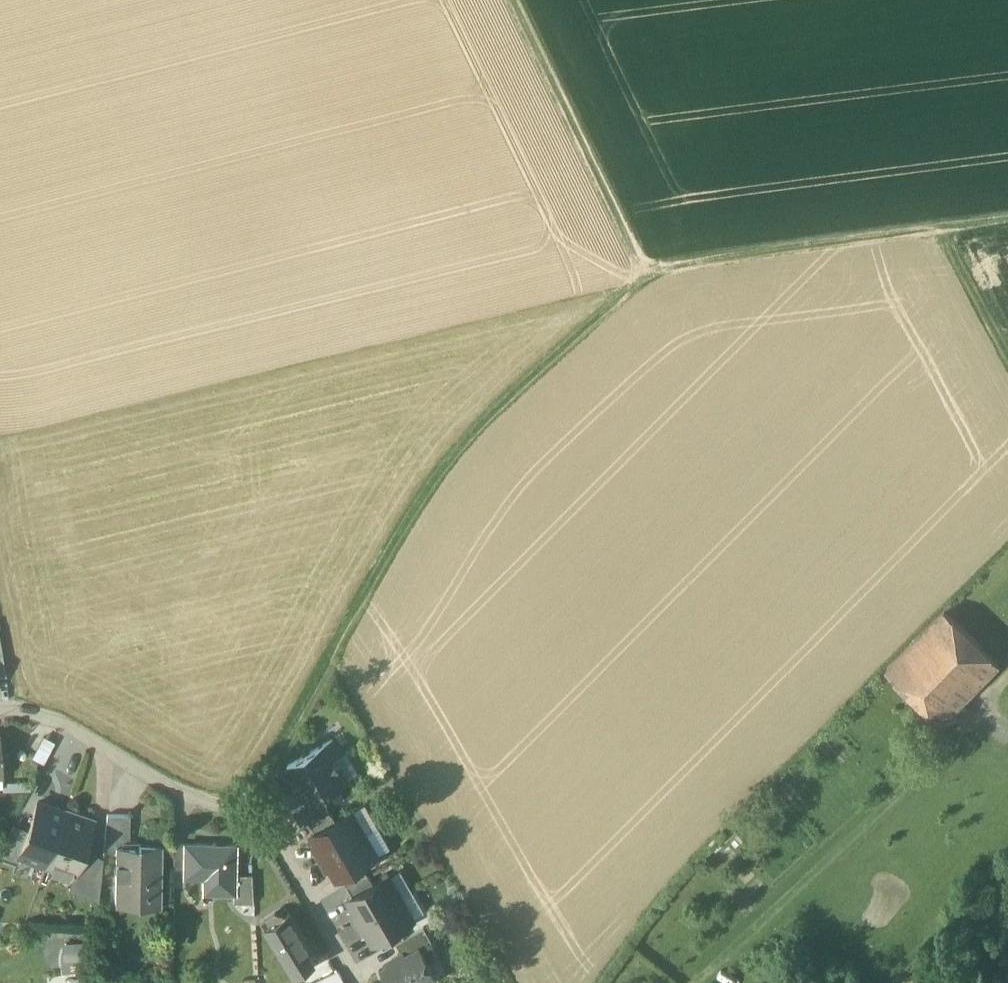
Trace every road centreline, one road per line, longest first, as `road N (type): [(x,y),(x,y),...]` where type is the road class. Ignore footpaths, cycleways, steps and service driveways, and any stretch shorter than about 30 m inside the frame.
road 1 (track): [(649,271),(449,458),(240,816)]
road 2 (track): [(512,0),(649,271),(1007,219)]
road 3 (residential): [(0,713),(66,726),(178,794),(259,823),(359,982)]
road 4 (track): [(1007,362),(939,228)]

